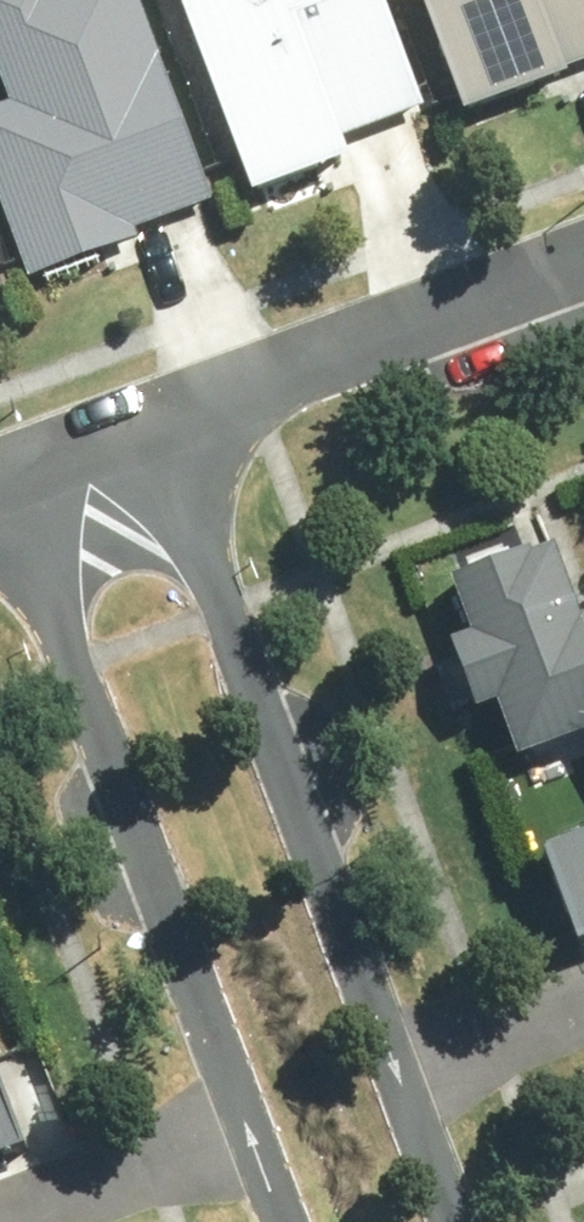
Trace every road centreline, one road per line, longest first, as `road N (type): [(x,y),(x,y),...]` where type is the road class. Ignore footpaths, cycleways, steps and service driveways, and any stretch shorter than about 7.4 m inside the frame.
road 1 (residential): [(168,420),(228,616),(456,1221)]
road 2 (residential): [(288,1221),(0,484)]
road 3 (residential): [(168,420),(583,268)]
road 4 (residential): [(0,478),(168,420)]

